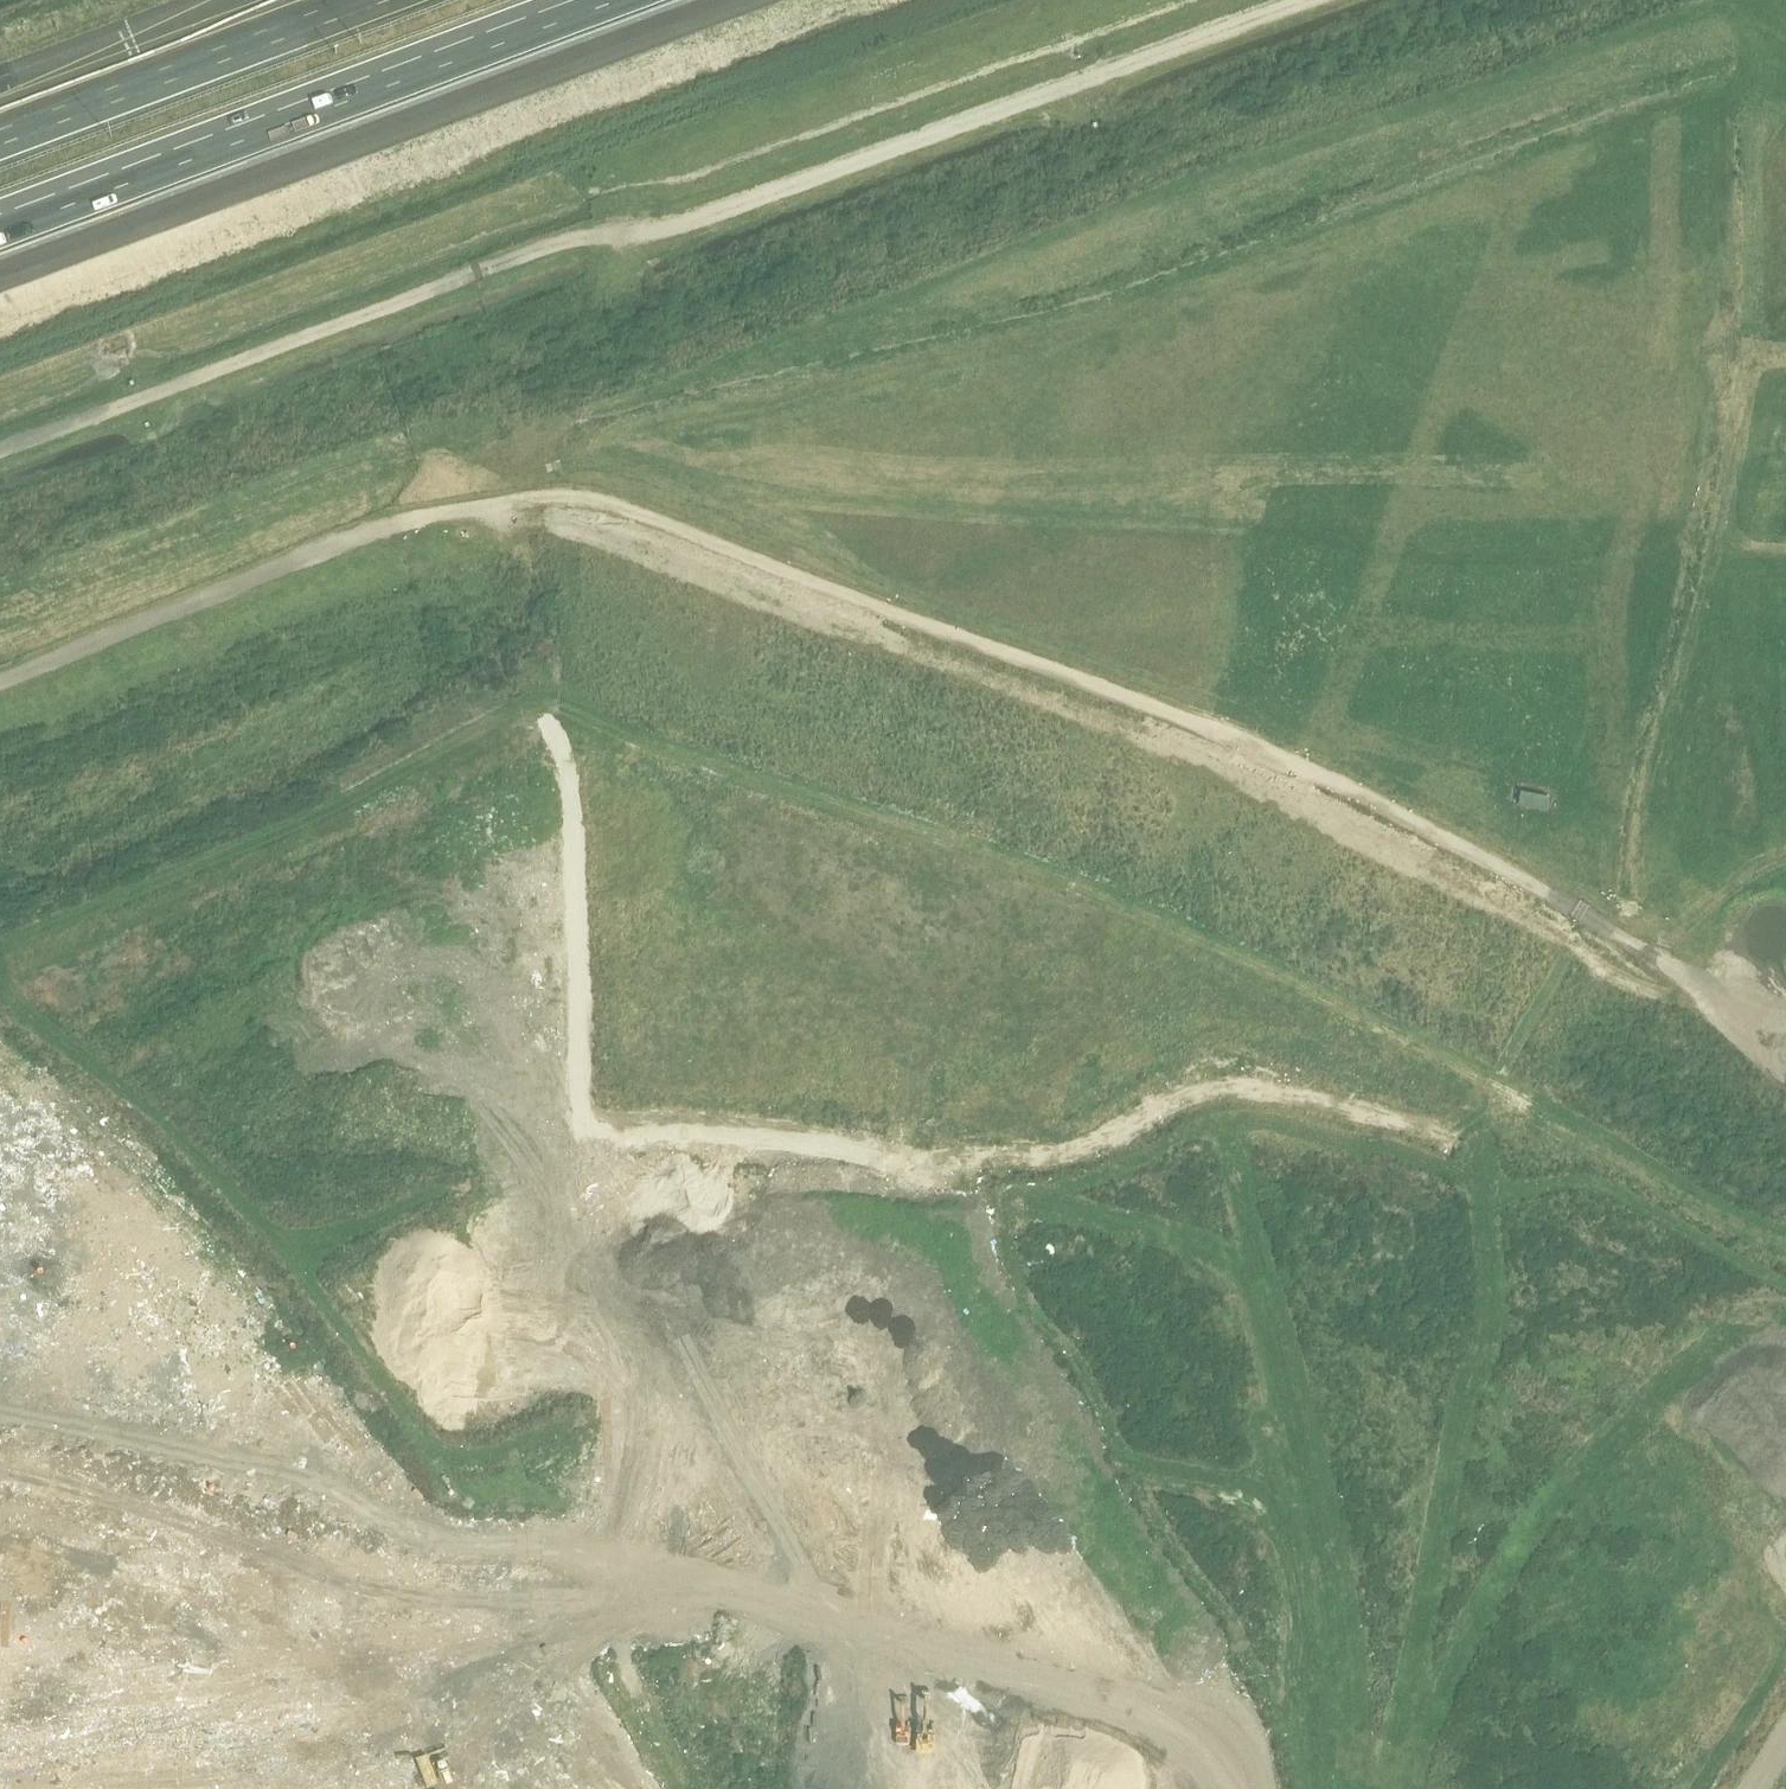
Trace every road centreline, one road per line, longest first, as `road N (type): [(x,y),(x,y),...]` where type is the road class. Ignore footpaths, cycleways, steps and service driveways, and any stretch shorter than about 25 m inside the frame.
road 1 (track): [(1785,1028),(1453,843),(1257,750),(599,499),(529,497),(401,523),(0,682)]
road 2 (track): [(1299,0),(694,223),(560,240),(0,452)]
road 3 (motorway): [(0,238),(640,0)]
road 4 (track): [(649,1585),(1105,1691),(1188,1735),(1231,1788)]
road 5 (motorway): [(328,0),(0,123)]

